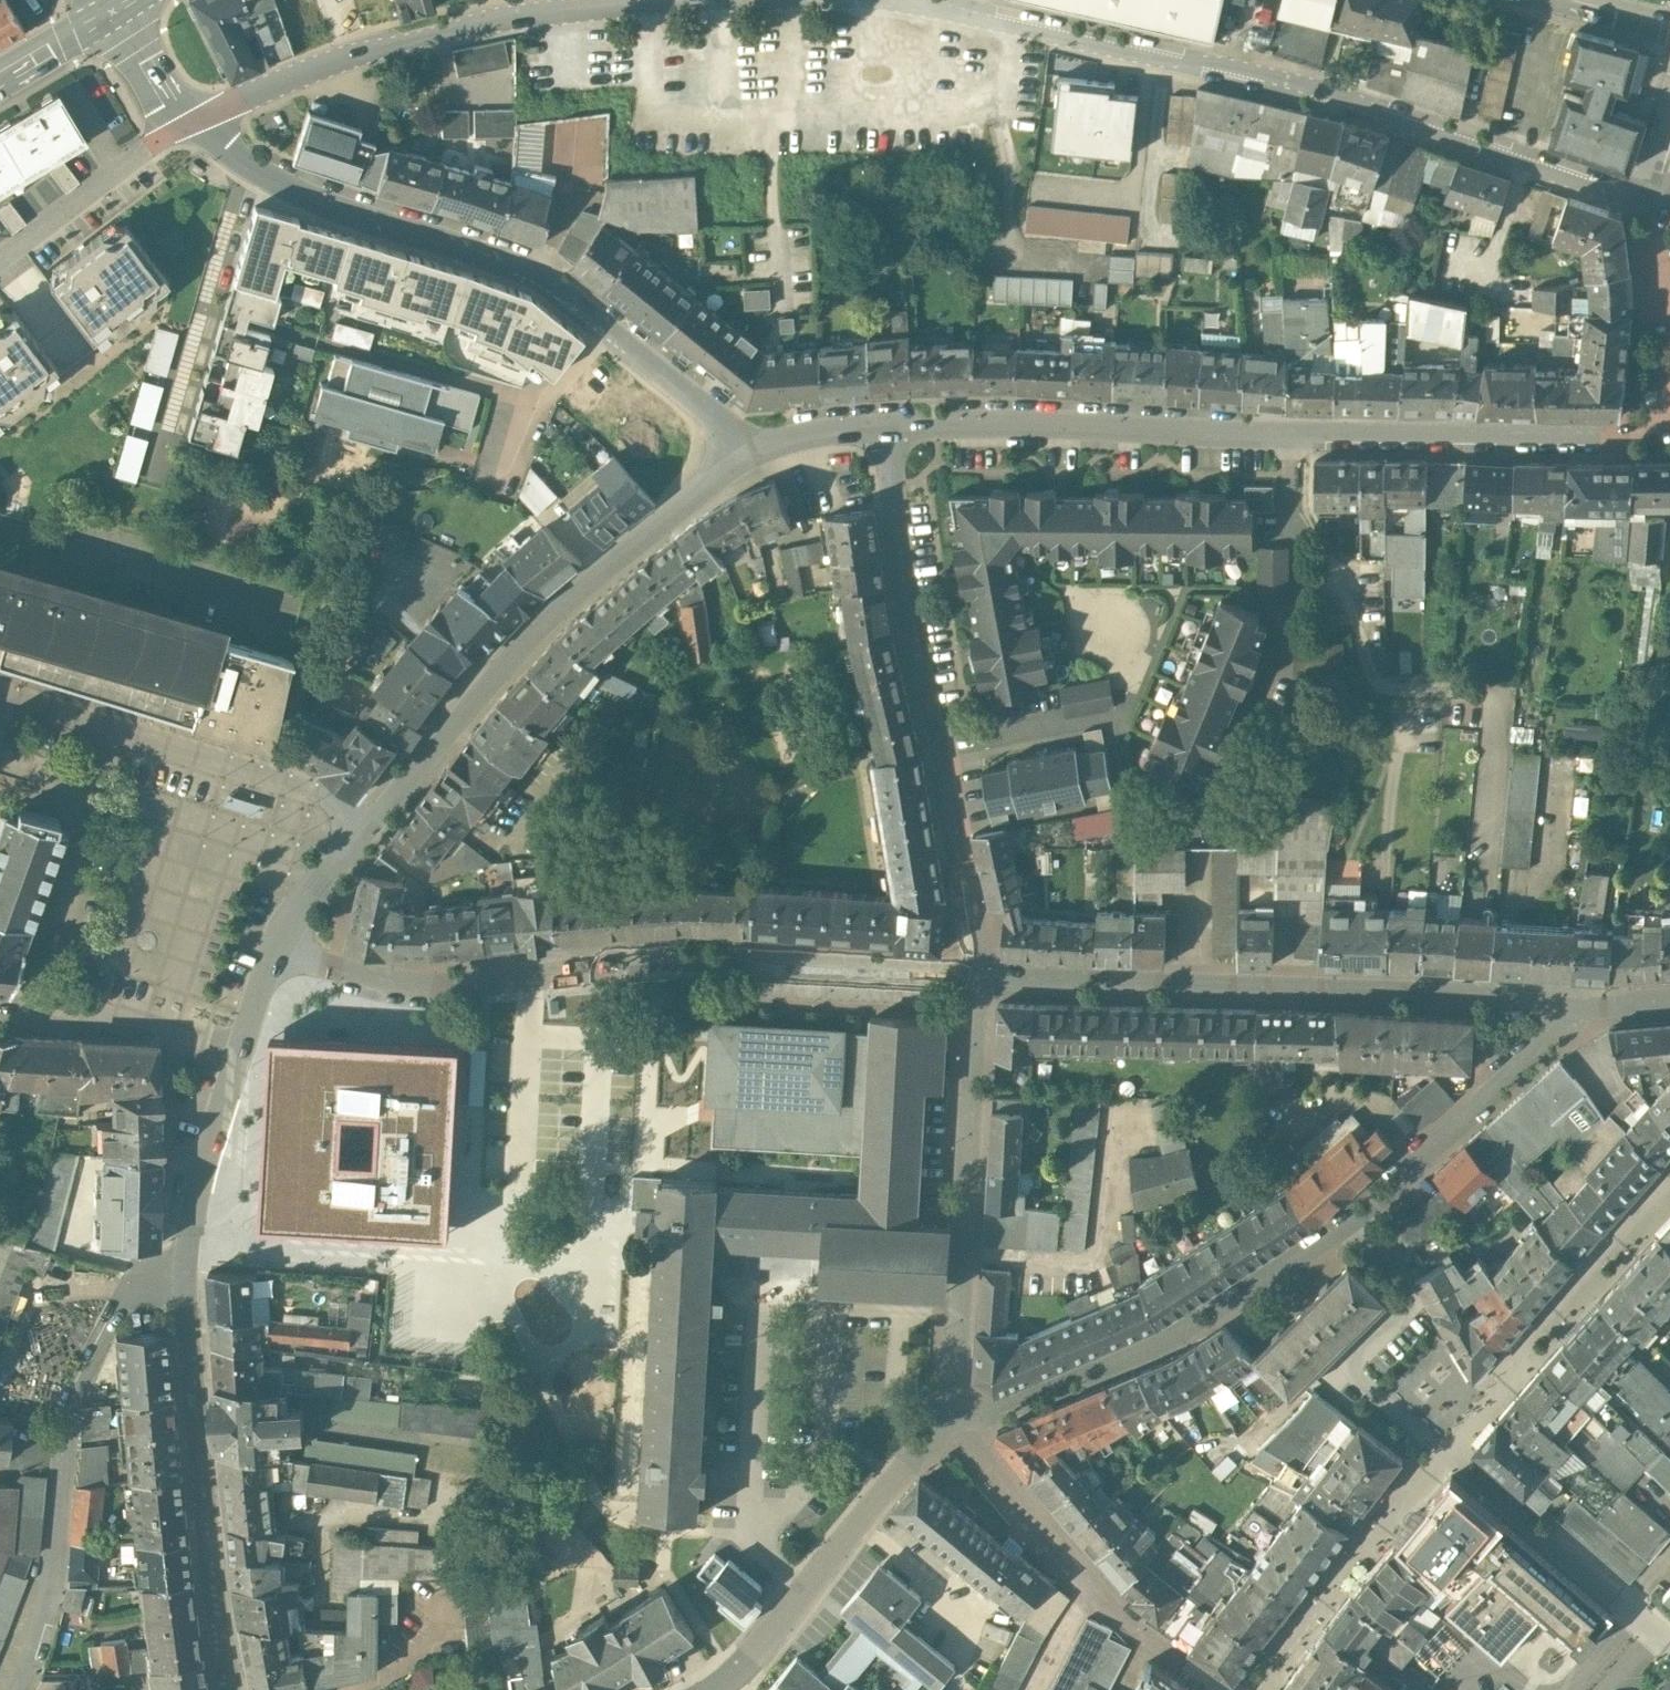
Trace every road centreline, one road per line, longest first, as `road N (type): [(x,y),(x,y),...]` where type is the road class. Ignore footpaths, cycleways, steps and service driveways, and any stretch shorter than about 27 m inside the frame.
road 1 (residential): [(931,0),(1036,14),(1250,64),(1656,201)]
road 2 (residential): [(895,426),(1633,432)]
road 3 (residential): [(976,979),(661,963),(421,986),(275,949)]
road 4 (residential): [(1602,1002),(976,979)]
road 5 (residential): [(732,449),(573,304),(495,261),(350,213),(245,162)]
road 6 (residential): [(895,426),(907,562),(970,863),(976,979)]
road 7 (residential): [(367,823),(490,680),(732,449)]
road 8 (residential): [(186,1271),(166,1271),(127,1297),(85,1377),(53,1616),(23,1689)]
road 9 (residential): [(1361,1216),(1257,1291),(1144,1357),(962,1430)]
road 10 (residential): [(976,979),(954,1405),(962,1430)]
road 11 (residential): [(185,121),(255,82),(426,26),(608,0)]
road 12 (residential): [(1361,1216),(1420,1309),(1356,1379),(1526,1528)]
road 13 (residential): [(233,1689),(210,1543),(186,1271)]
road 14 (residential): [(0,690),(274,772),(367,823)]
road 15 (residential): [(962,1430),(923,1453),(765,1644),(711,1689)]
road 16 (residential): [(150,482),(245,162)]
road 17 (residential): [(1602,1002),(1530,1048),(1361,1216)]
road 18 (residential): [(962,1430),(1147,1631)]
road 19 (residential): [(242,1049),(132,1025),(0,1014)]
road 20 (residential): [(186,1271),(200,1189),(242,1049)]
road 21 (residential): [(1669,1647),(1526,1528)]
road 22 (residential): [(0,261),(148,149)]
road 23 (residential): [(732,449),(781,435),(895,426)]
road 24 (residential): [(1664,272),(1640,347),(1633,432)]
road 25 (residential): [(367,823),(296,908),(275,949)]
road 26 (residential): [(185,121),(110,13)]
road 27 (secondary): [(110,13),(0,80)]

